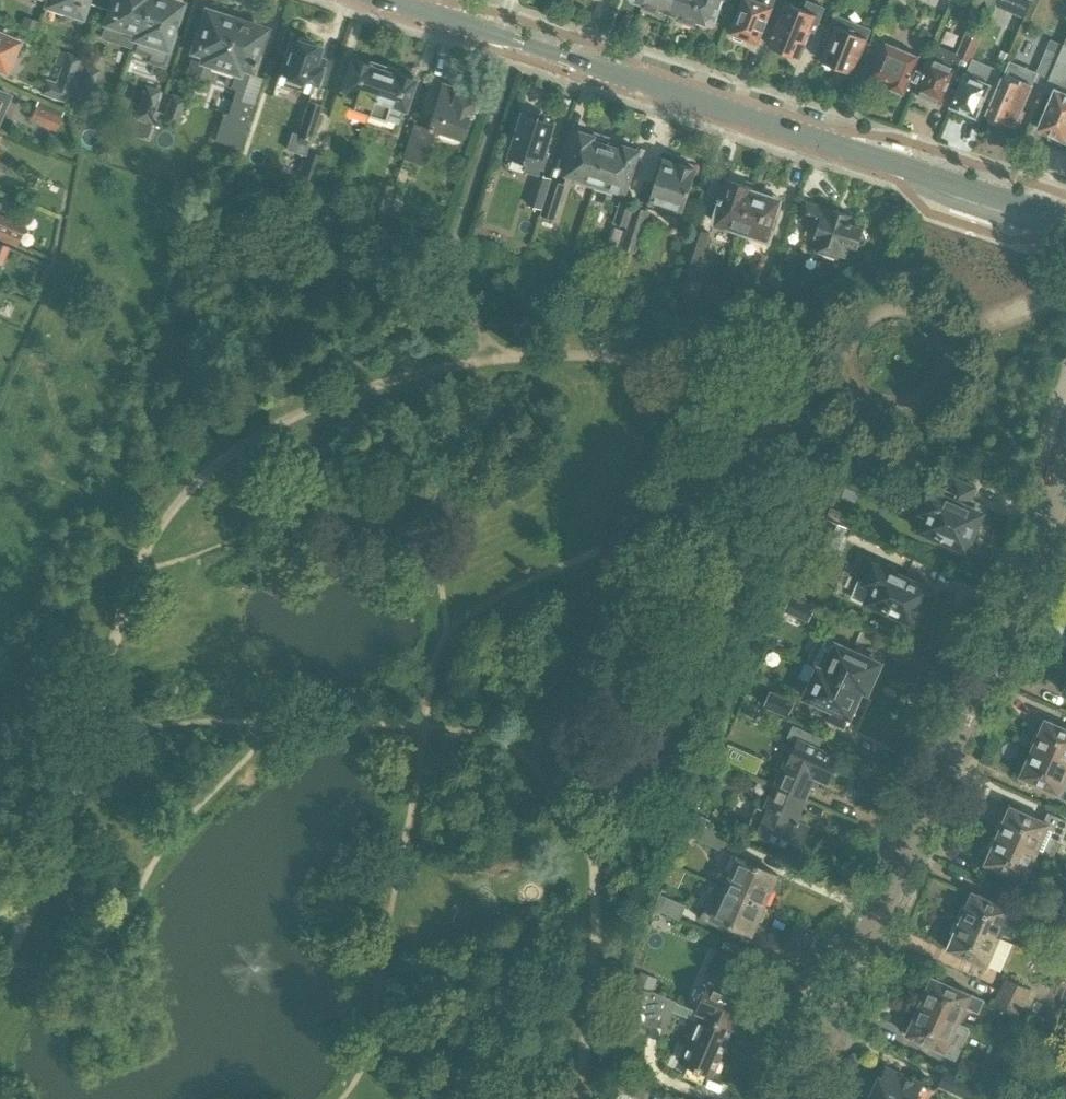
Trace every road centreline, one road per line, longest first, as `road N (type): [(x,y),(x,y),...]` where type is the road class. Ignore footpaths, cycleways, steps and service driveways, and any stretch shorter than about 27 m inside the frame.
road 1 (residential): [(1065,215),(389,0)]
road 2 (residential): [(796,1098),(1065,466)]

